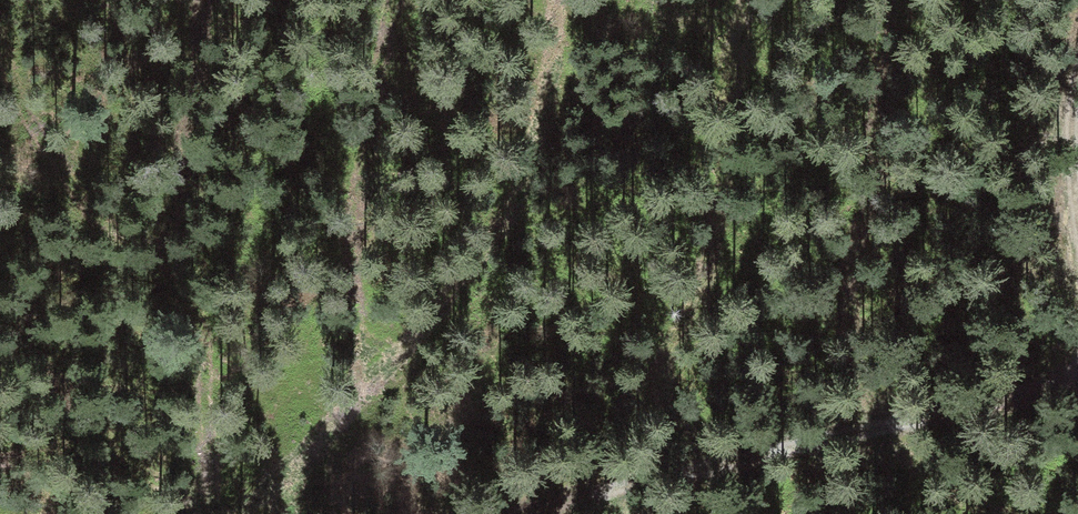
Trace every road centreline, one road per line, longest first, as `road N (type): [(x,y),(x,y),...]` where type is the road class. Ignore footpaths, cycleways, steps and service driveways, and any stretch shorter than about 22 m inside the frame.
road 1 (track): [(568,0),(567,36),(508,231),(275,513)]
road 2 (track): [(491,513),(1077,383)]
road 3 (track): [(1077,38),(1069,106),(1077,227)]

